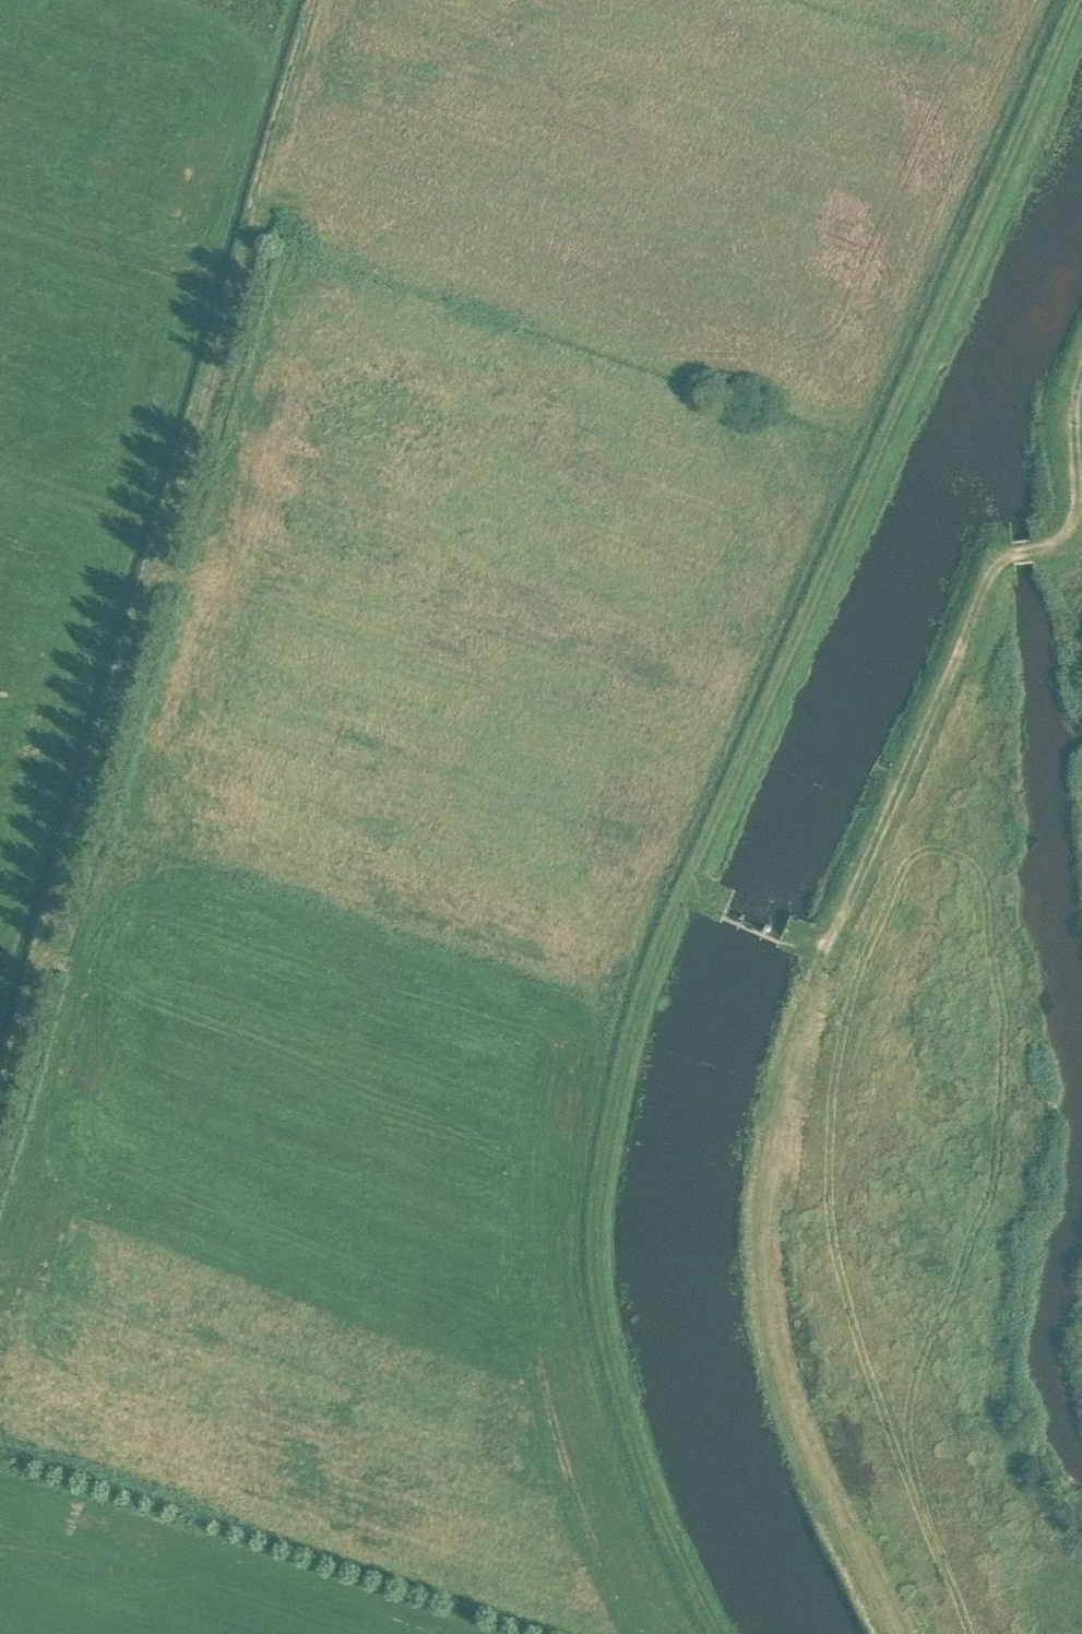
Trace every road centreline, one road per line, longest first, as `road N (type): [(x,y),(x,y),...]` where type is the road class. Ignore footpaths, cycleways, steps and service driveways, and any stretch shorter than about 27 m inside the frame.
road 1 (track): [(258,243),(0,1098)]

